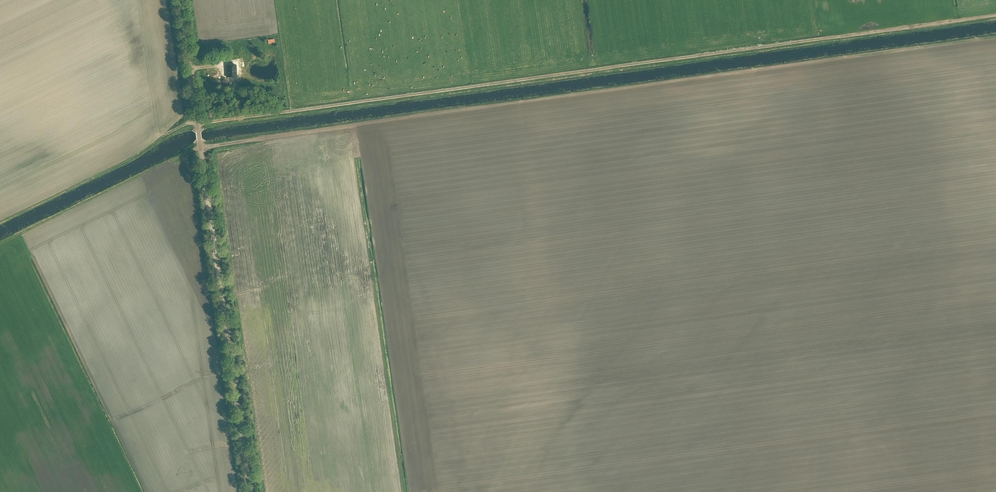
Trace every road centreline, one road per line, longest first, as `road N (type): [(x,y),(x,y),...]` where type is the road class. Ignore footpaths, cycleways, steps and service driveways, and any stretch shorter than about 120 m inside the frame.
road 1 (unclassified): [(251,491),(180,0)]

